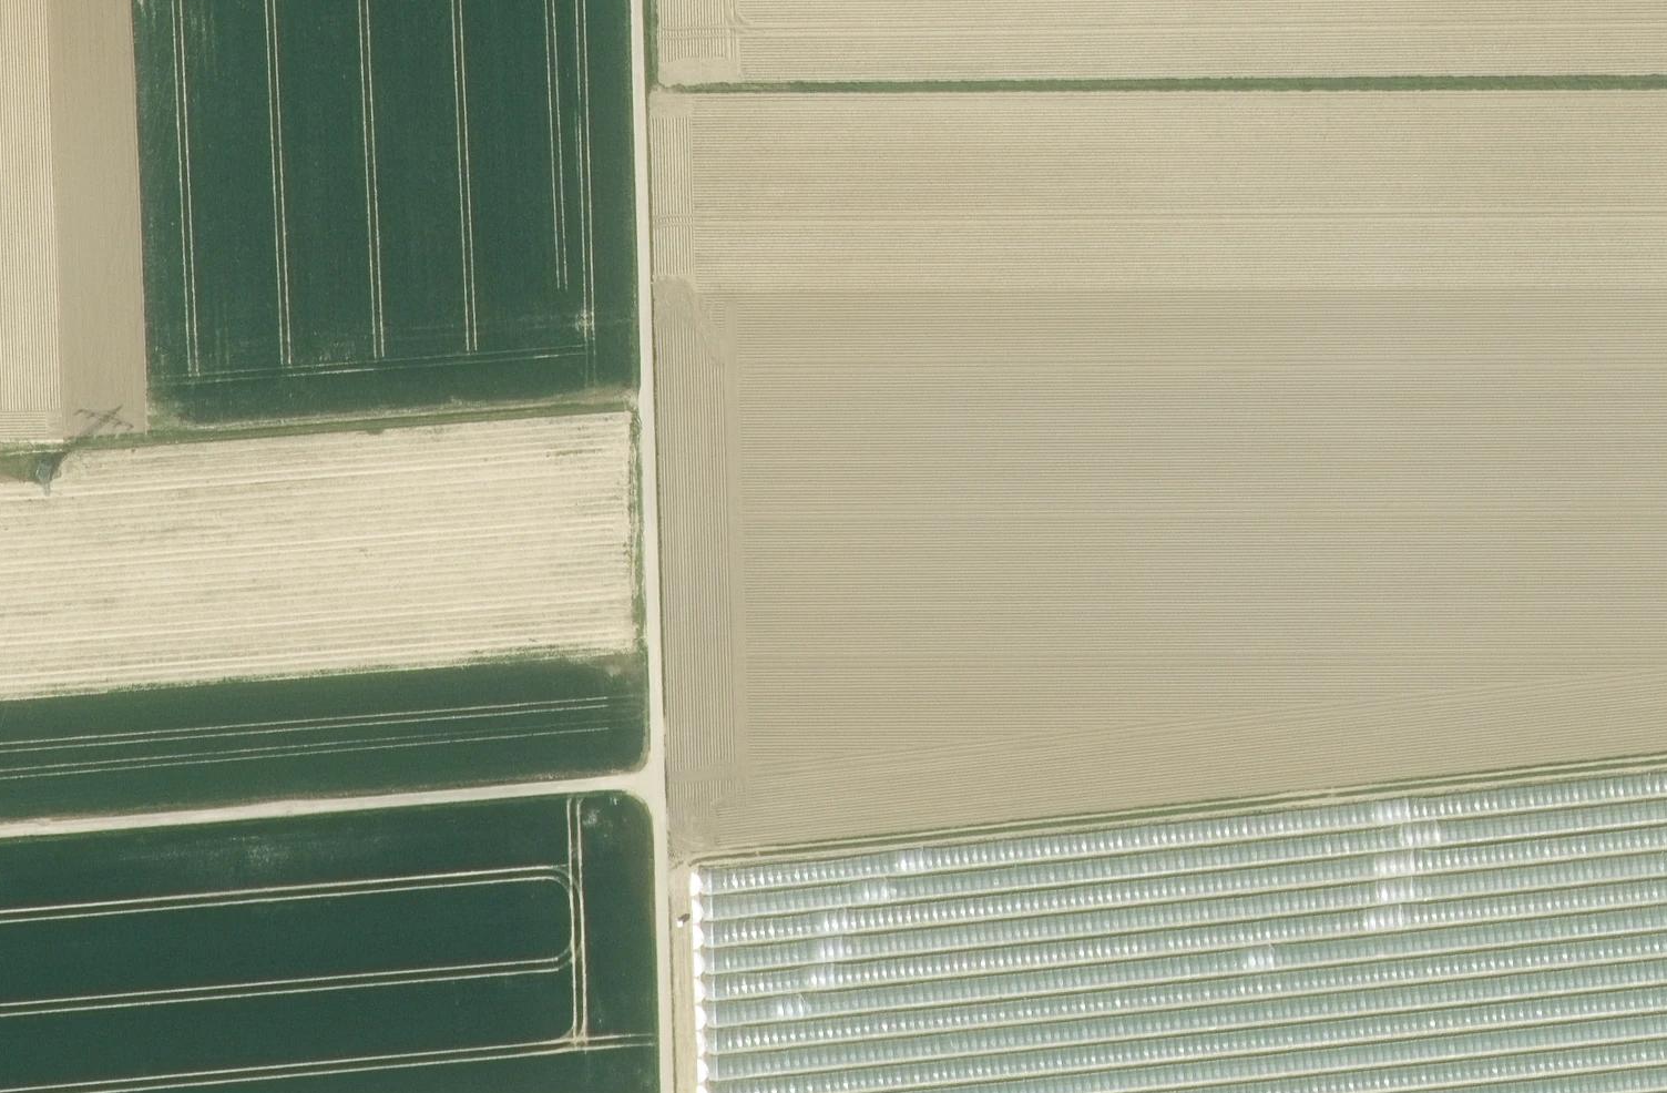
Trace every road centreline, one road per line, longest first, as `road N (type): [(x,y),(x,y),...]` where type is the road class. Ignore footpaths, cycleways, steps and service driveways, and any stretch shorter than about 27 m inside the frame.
road 1 (track): [(637,0),(667,1092)]
road 2 (track): [(1666,760),(661,867)]
road 3 (track): [(658,783),(0,837)]
road 4 (track): [(0,451),(647,405)]

